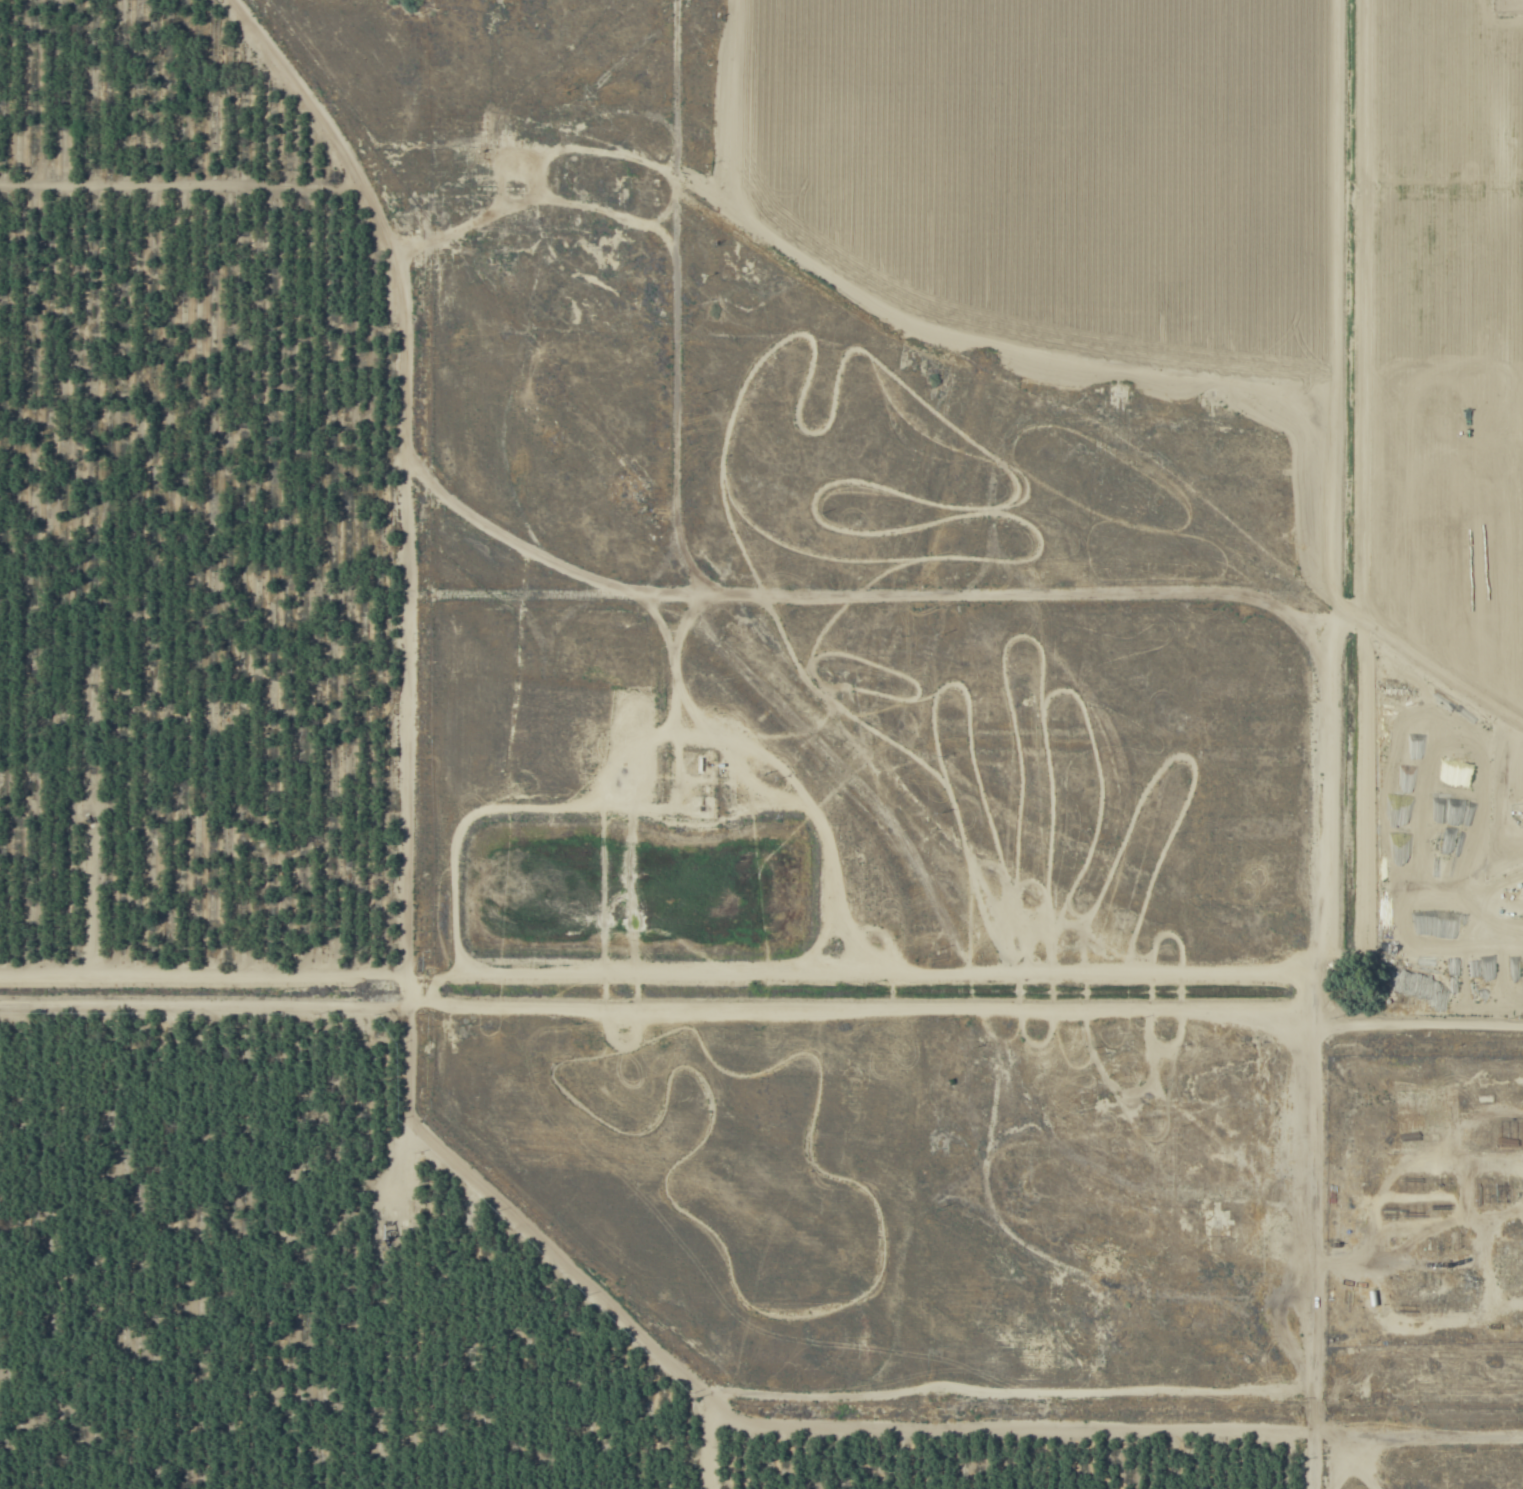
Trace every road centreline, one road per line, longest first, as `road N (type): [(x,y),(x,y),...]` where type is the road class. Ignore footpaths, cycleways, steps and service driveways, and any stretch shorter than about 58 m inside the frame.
road 1 (tertiary): [(1334,0),(1322,1488)]
road 2 (residential): [(1325,1016),(0,1004)]

